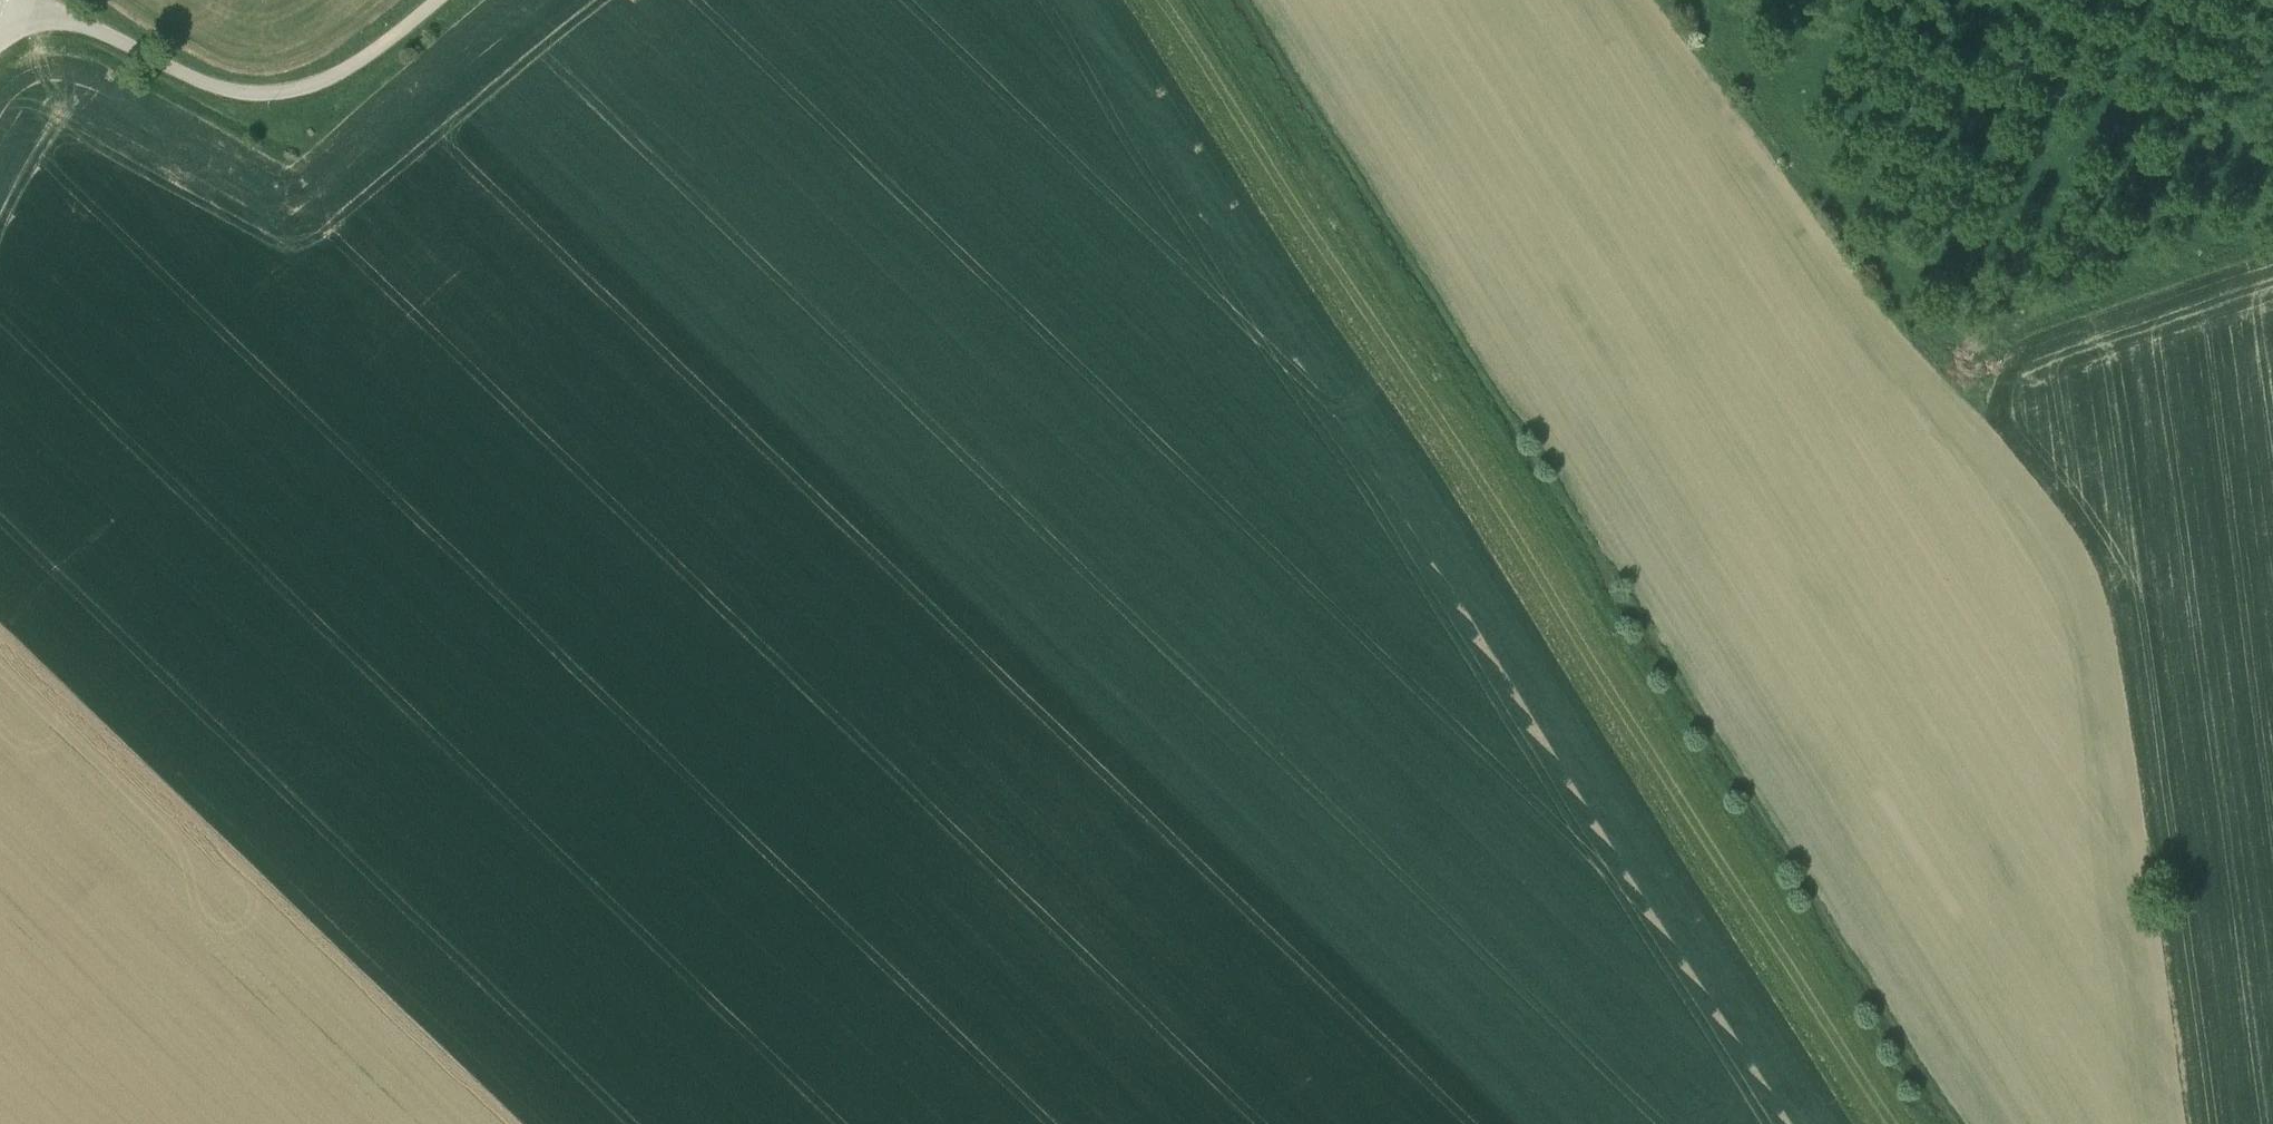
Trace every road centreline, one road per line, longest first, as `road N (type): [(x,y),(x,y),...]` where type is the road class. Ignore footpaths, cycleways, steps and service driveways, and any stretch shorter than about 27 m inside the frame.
road 1 (unclassified): [(10,0),(68,19),(217,92),(260,100),(307,97),(365,64),(442,0)]

